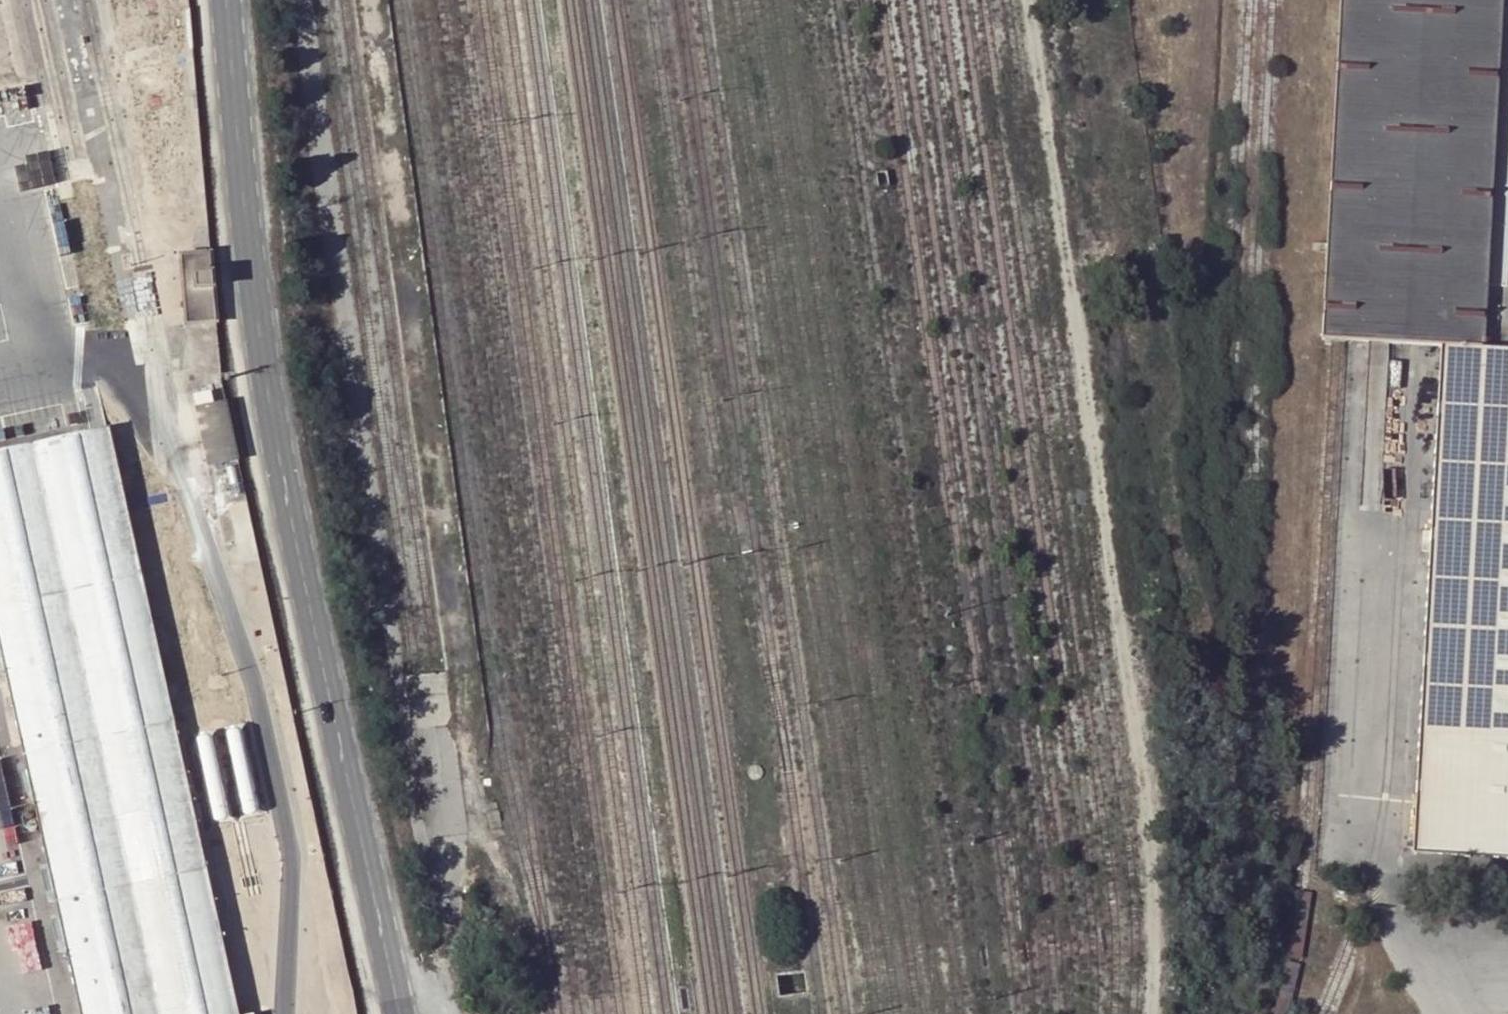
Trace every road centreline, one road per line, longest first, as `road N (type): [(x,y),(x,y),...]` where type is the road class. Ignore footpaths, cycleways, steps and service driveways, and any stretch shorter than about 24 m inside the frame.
road 1 (secondary): [(229,0),(254,279),(292,514),(397,1013)]
road 2 (track): [(1153,1013),(1156,869),(1146,775),(1031,0)]

